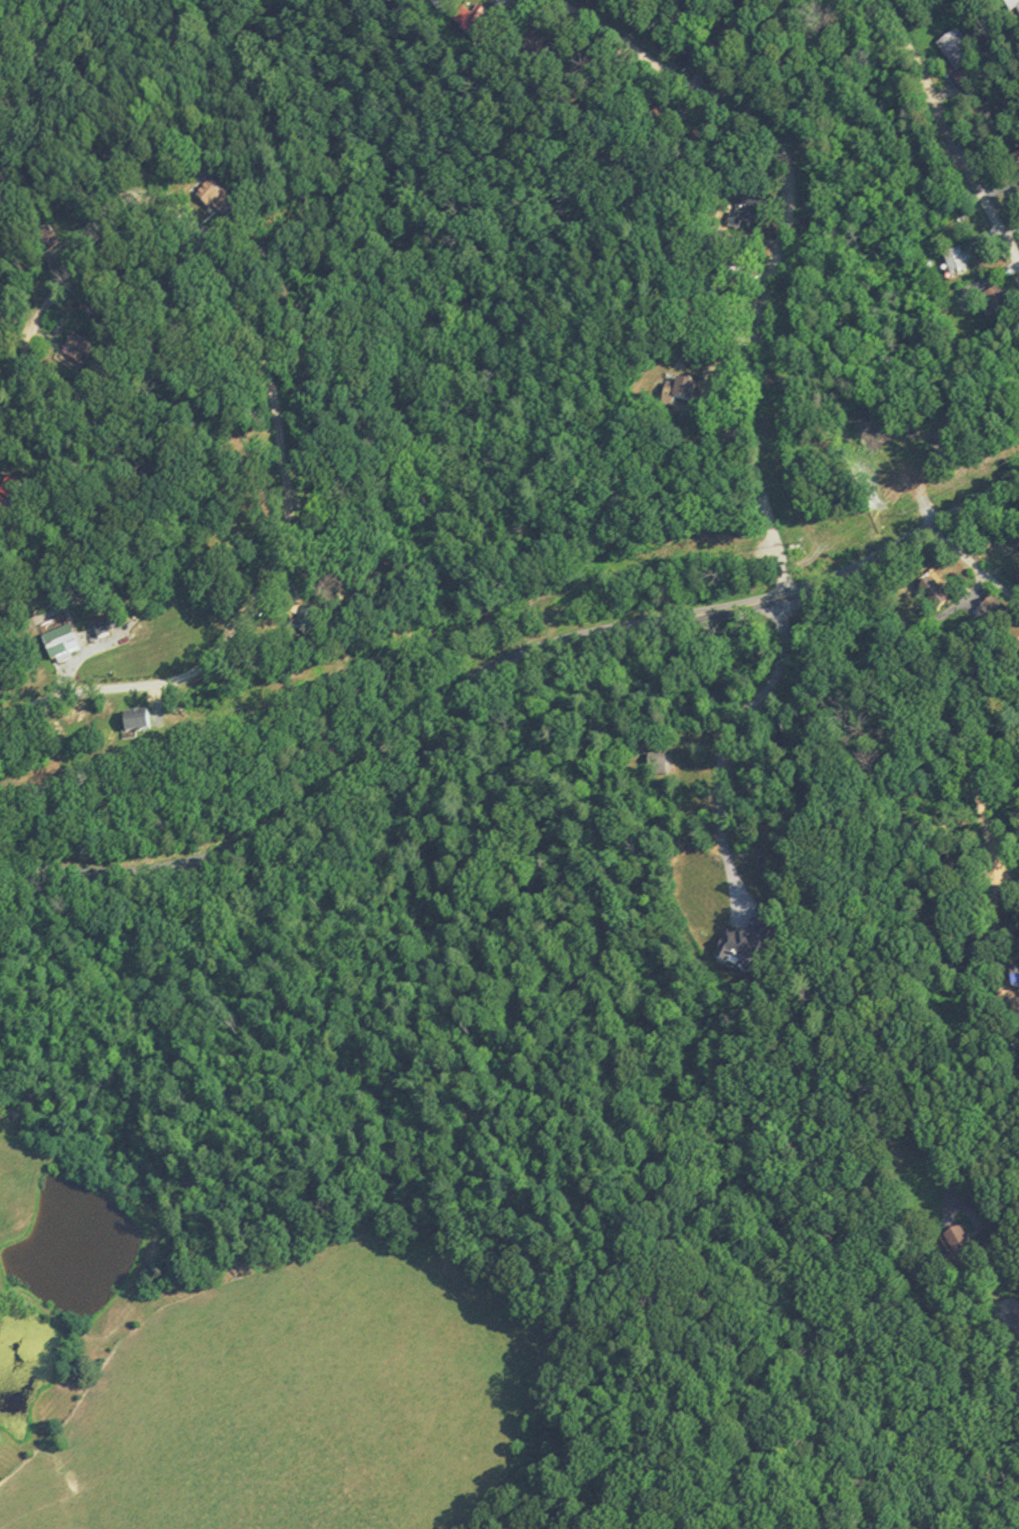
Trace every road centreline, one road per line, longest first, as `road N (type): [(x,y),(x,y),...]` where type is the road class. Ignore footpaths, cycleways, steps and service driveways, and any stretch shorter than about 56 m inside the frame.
road 1 (residential): [(0,867),(130,874),(235,850),(308,812),(438,708),(527,654),(824,583),(1018,482)]
road 2 (residential): [(0,414),(62,276),(116,207),(146,200),(190,229),(256,351),(290,496),(275,559),(205,665),(178,680),(0,714)]
road 3 (residential): [(785,596),(741,430),(785,222),(783,160),(762,136),(553,0)]
road 4 (residential): [(1018,266),(930,86),(861,0)]

